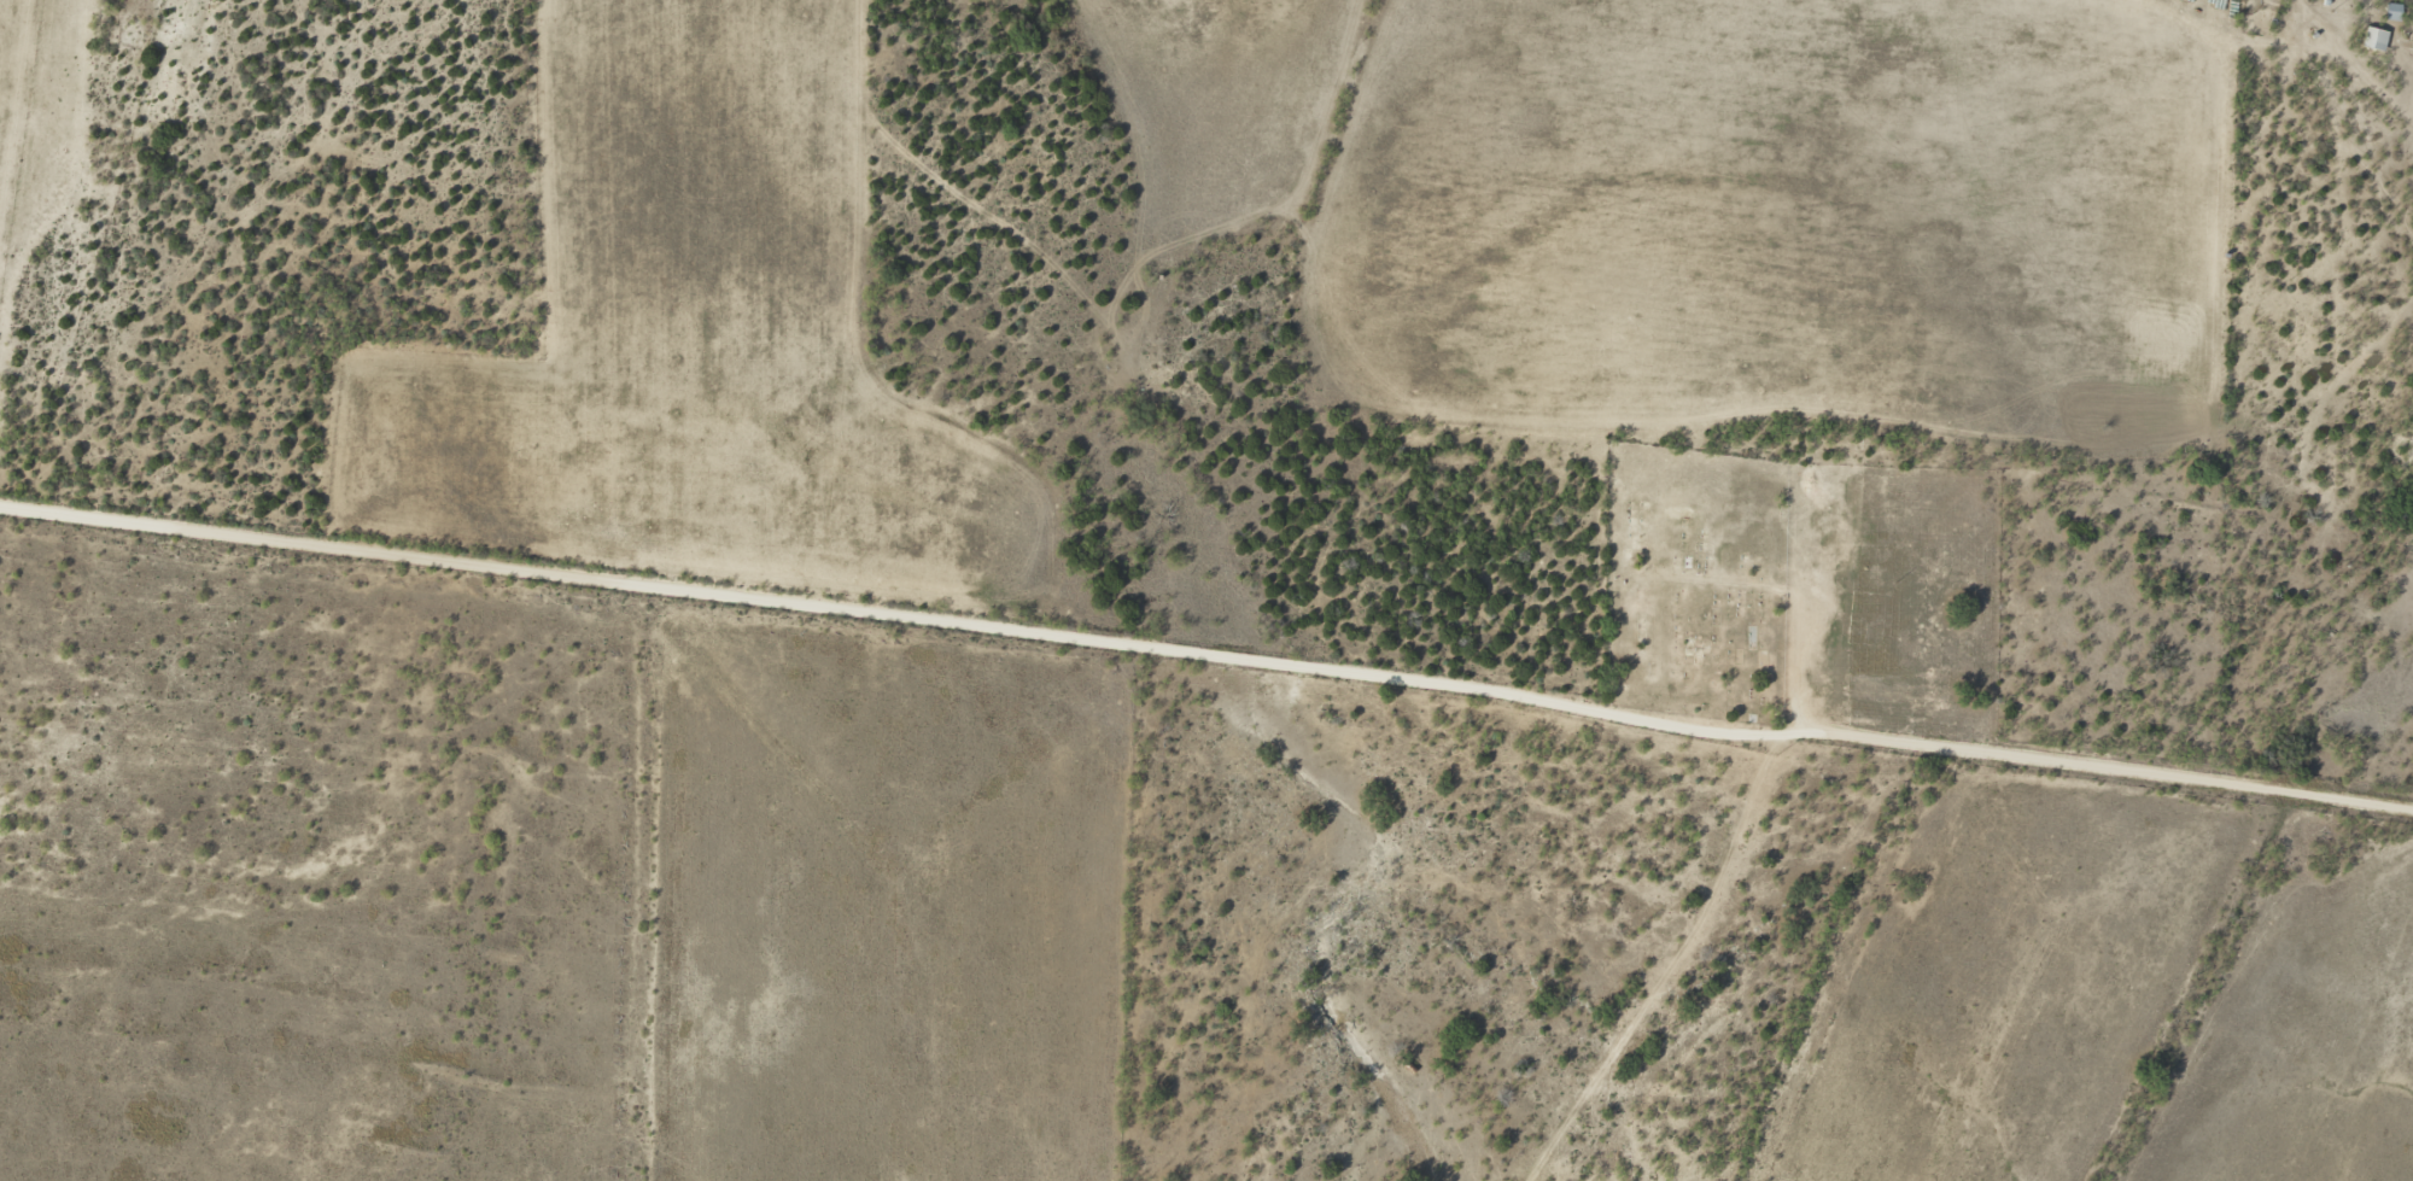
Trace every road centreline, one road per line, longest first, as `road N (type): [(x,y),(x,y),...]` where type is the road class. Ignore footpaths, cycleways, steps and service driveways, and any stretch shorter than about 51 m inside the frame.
road 1 (residential): [(2412,815),(2009,755),(1702,731),(1355,672),(0,506)]
road 2 (track): [(1643,581),(1792,589),(1793,736),(1765,759),(1731,844),(1649,1001),(1521,1180)]

